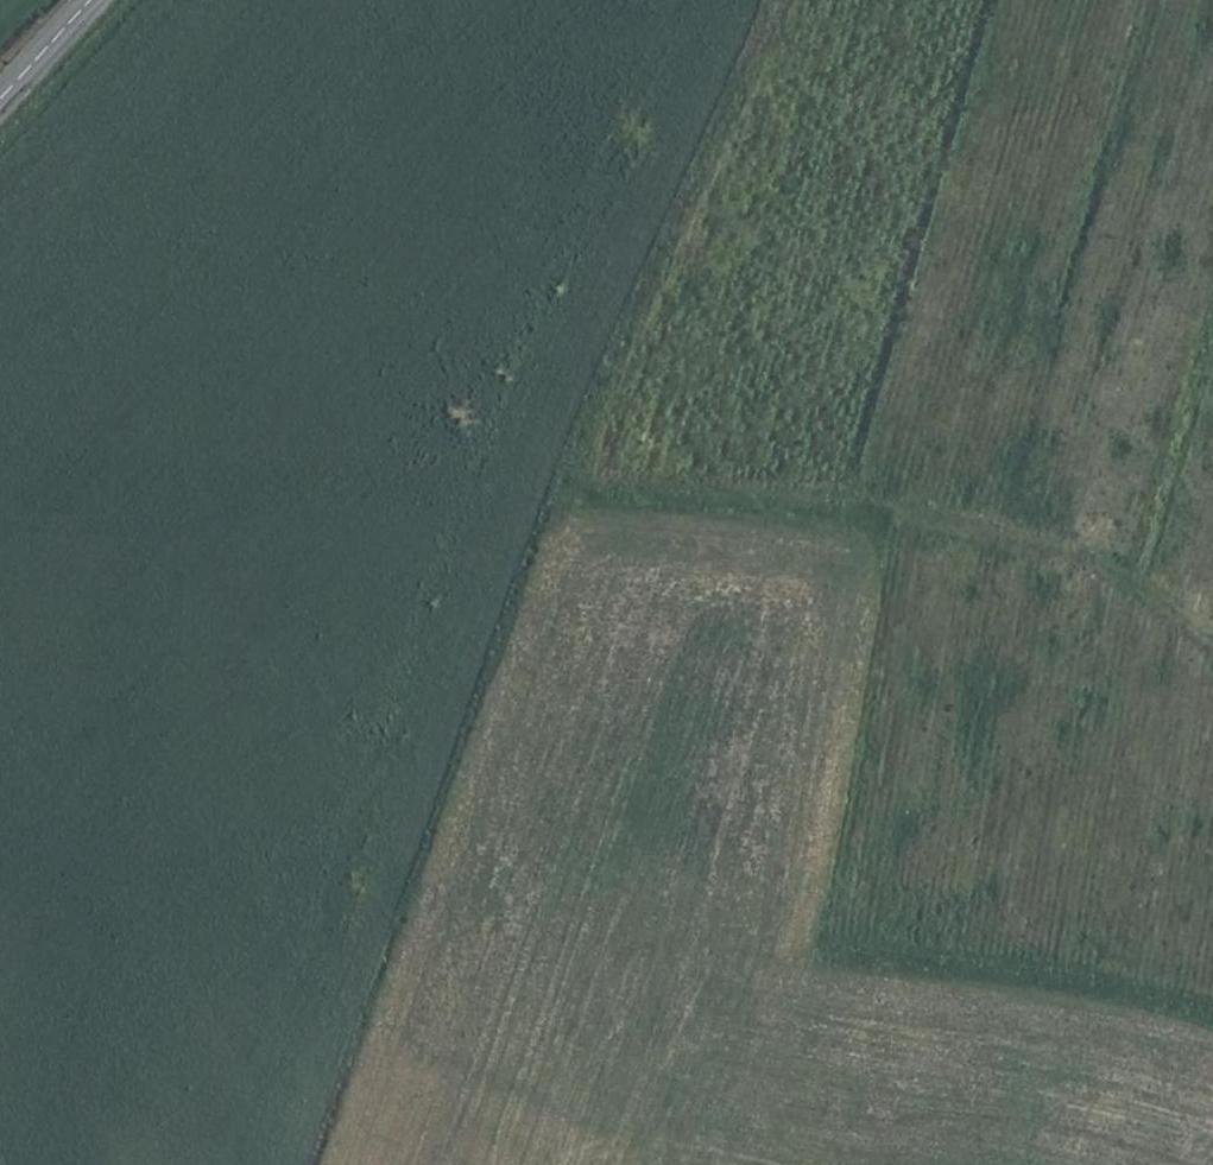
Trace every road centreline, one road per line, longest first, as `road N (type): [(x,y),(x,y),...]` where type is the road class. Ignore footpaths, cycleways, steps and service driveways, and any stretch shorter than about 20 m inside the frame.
road 1 (tertiary): [(0,100),(91,0)]

